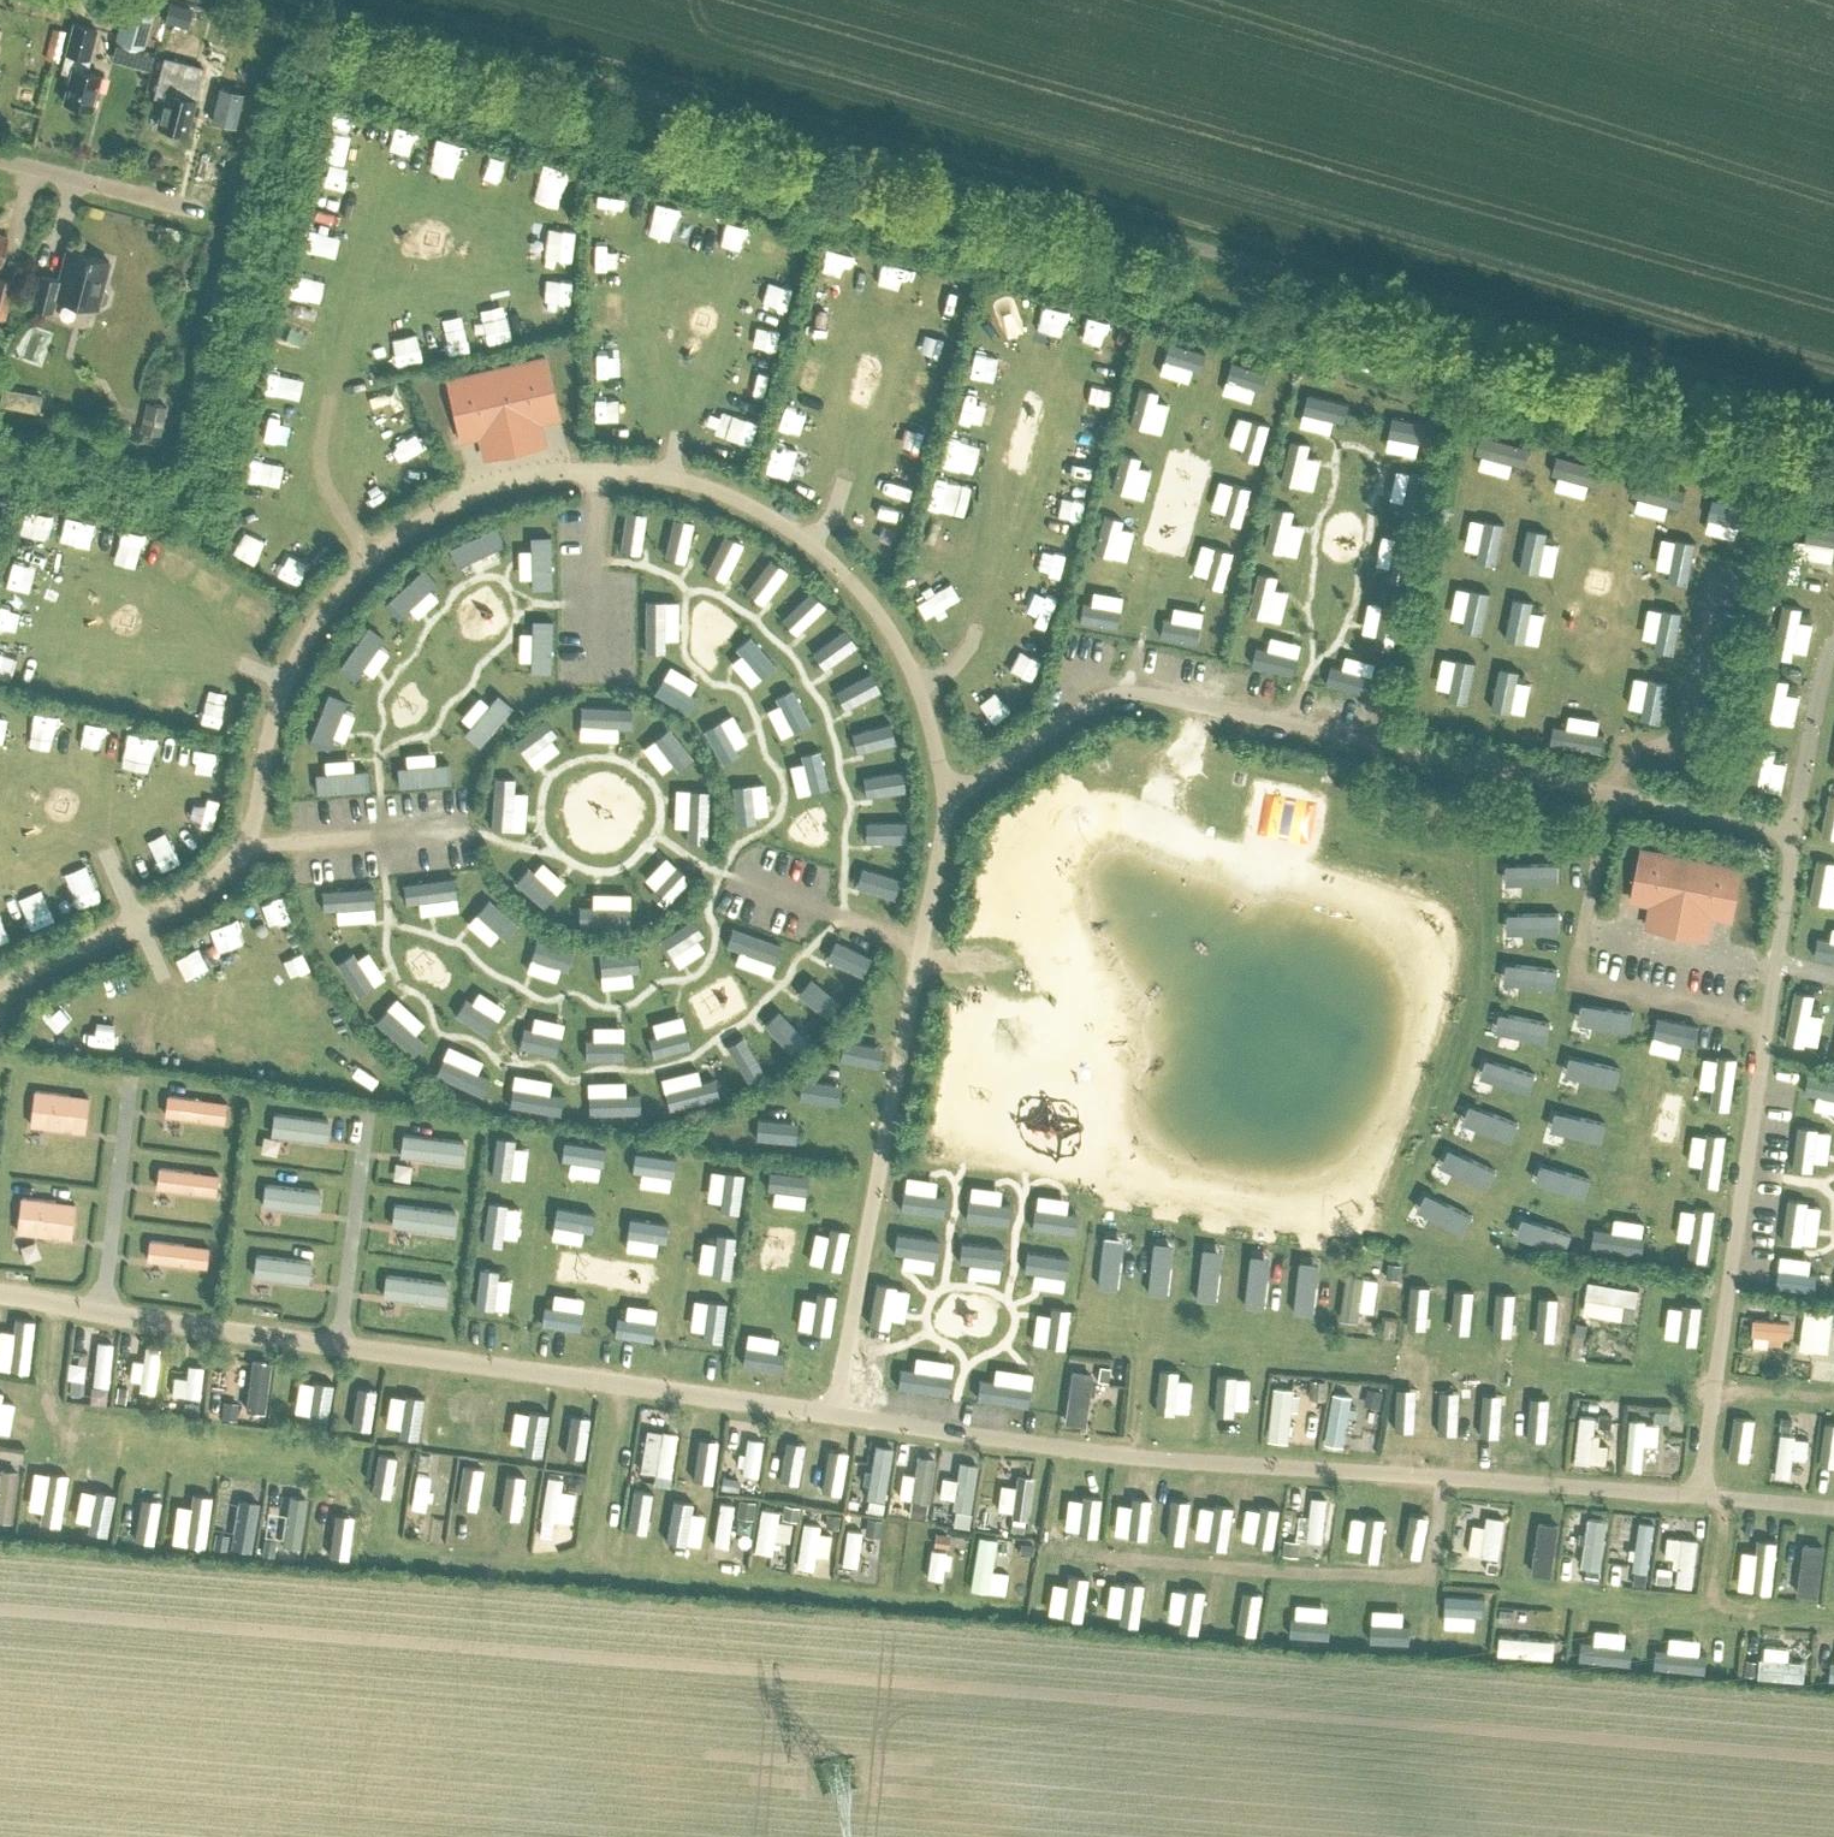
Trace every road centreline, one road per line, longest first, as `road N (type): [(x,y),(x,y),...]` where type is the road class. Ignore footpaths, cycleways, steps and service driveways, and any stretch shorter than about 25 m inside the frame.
road 1 (unclassified): [(1833,425),(317,0)]
road 2 (track): [(1010,1612),(418,1556)]
road 3 (track): [(1048,1547),(1292,1570),(1418,1572),(1438,1543),(1442,1476)]
road 4 (track): [(351,1467),(77,1436),(54,1422),(48,1407),(61,1304)]
road 5 (track): [(1515,1586),(1833,1612)]
road 6 (residential): [(189,207),(0,158)]
road 7 (track): [(596,1570),(623,1381)]
road 8 (track): [(1799,797),(1833,652)]

